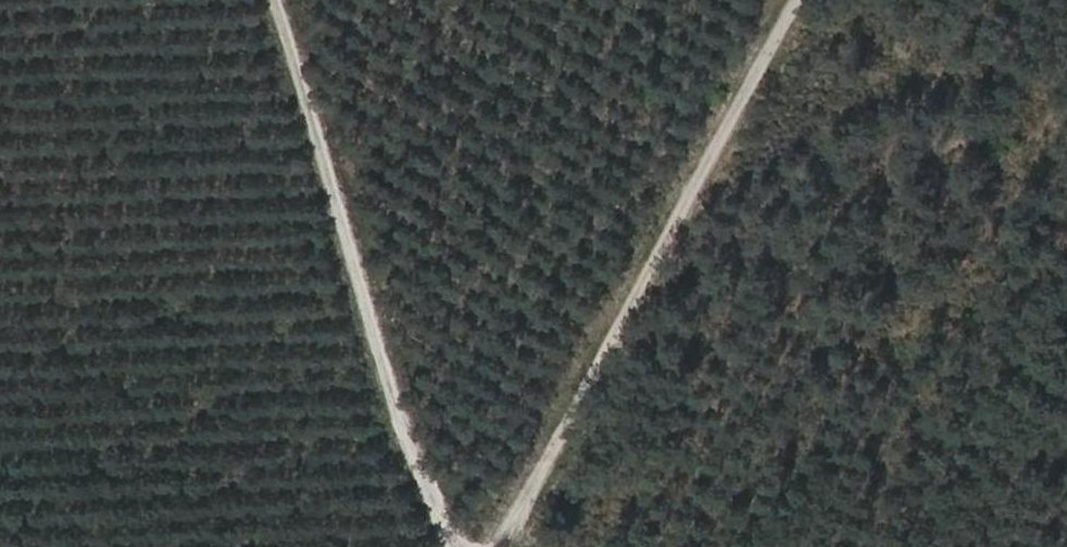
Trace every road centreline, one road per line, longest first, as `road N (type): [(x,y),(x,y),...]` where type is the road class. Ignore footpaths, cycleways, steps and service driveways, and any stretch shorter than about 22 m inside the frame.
road 1 (track): [(800,0),(497,546)]
road 2 (track): [(274,0),(429,494),(458,546)]

